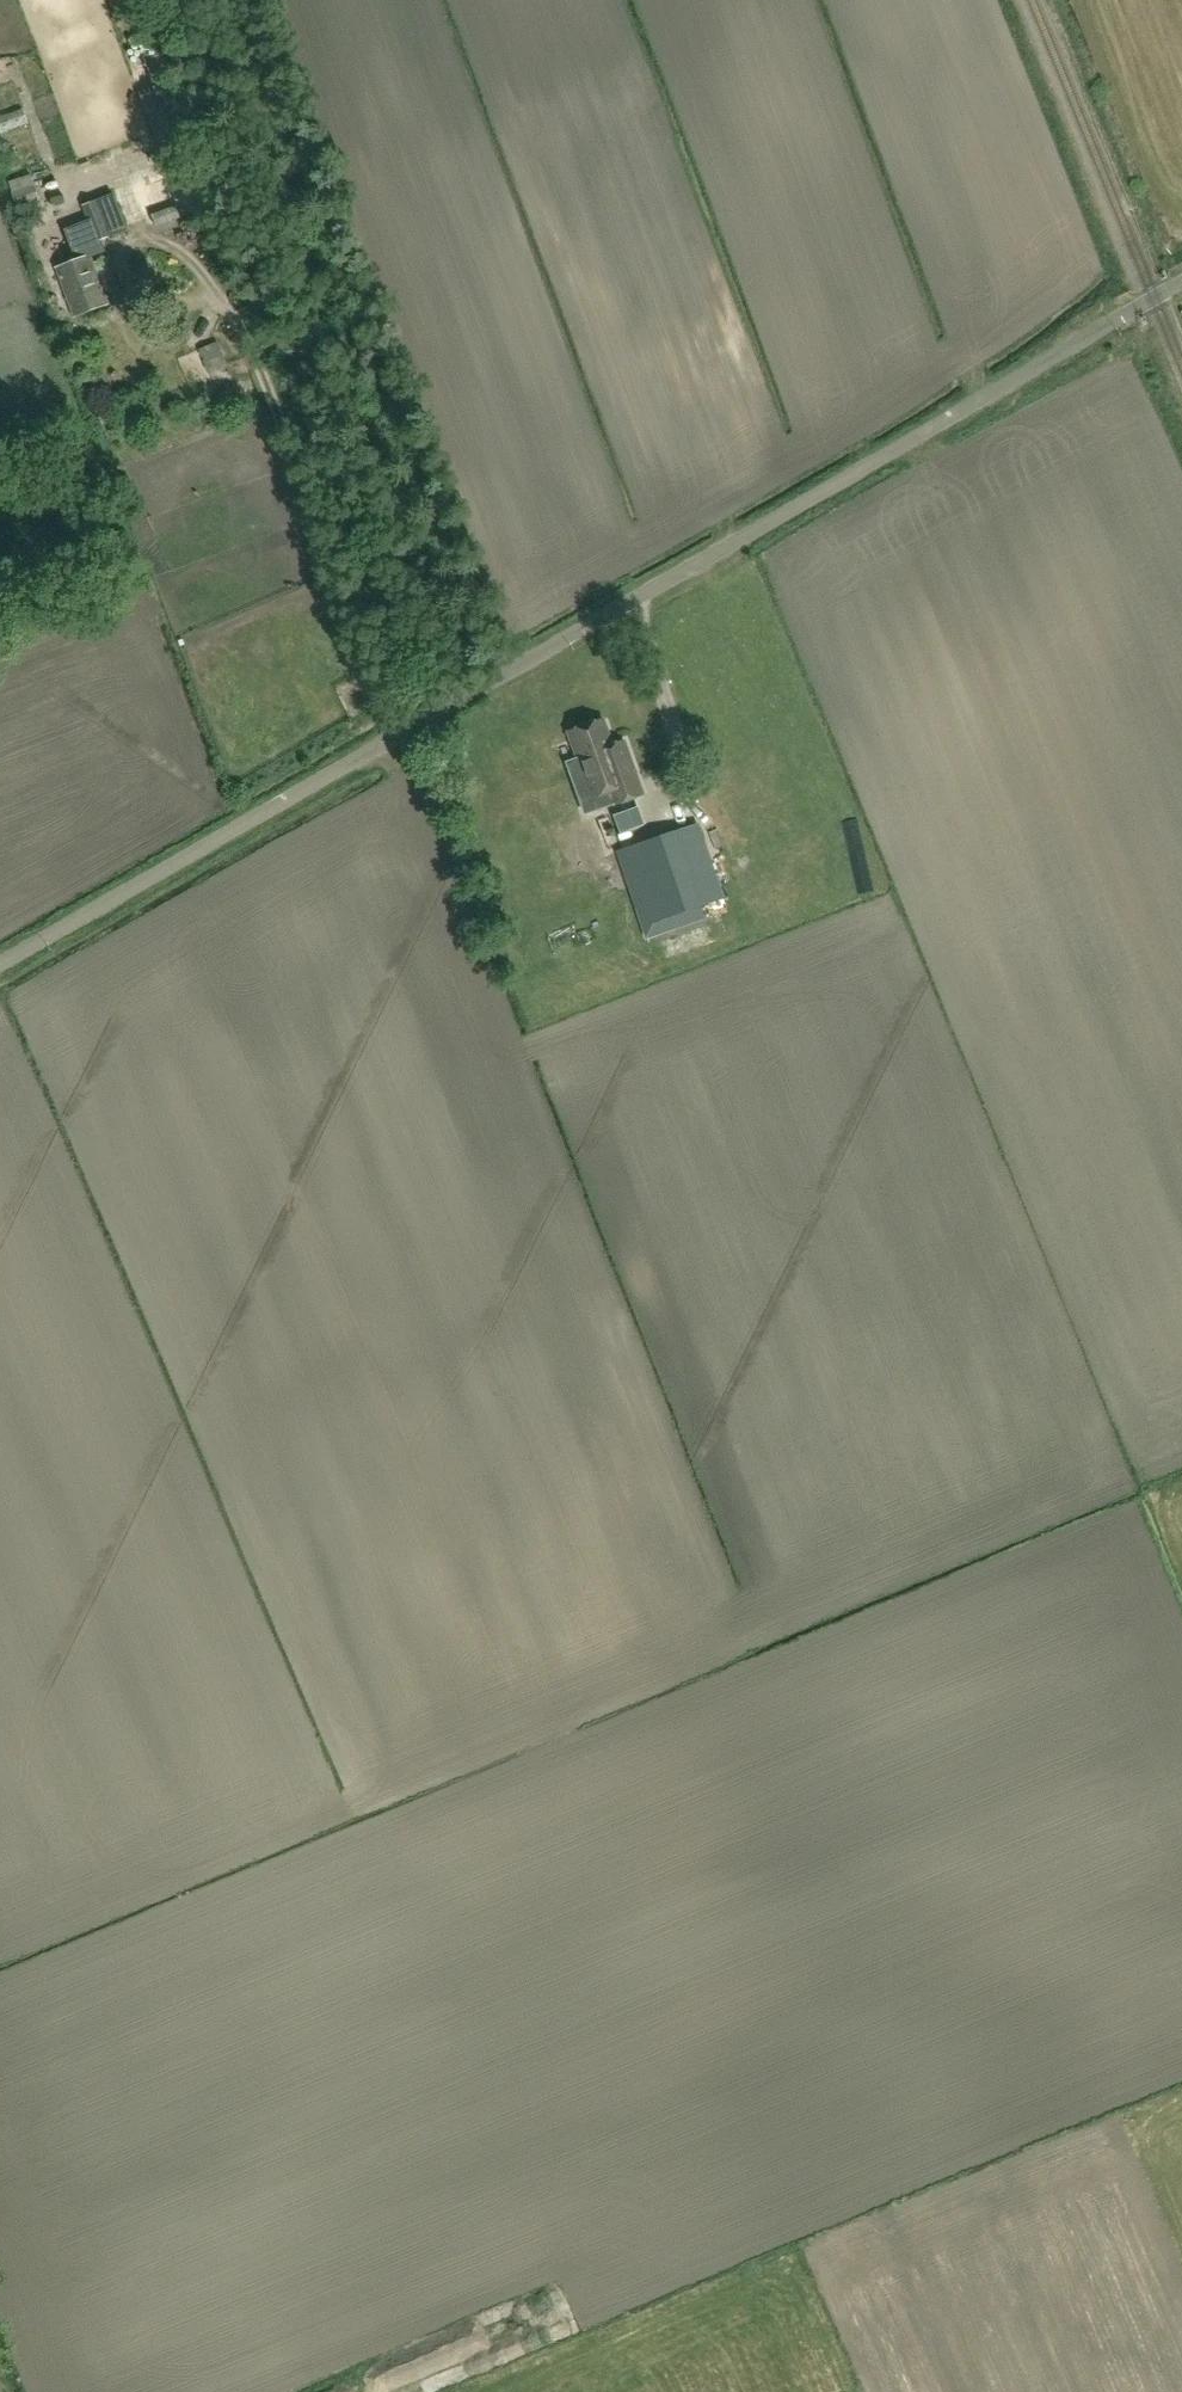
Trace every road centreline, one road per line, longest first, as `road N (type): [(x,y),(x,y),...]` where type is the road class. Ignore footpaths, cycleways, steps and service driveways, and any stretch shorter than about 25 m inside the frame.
road 1 (unclassified): [(0,966),(1181,282)]

